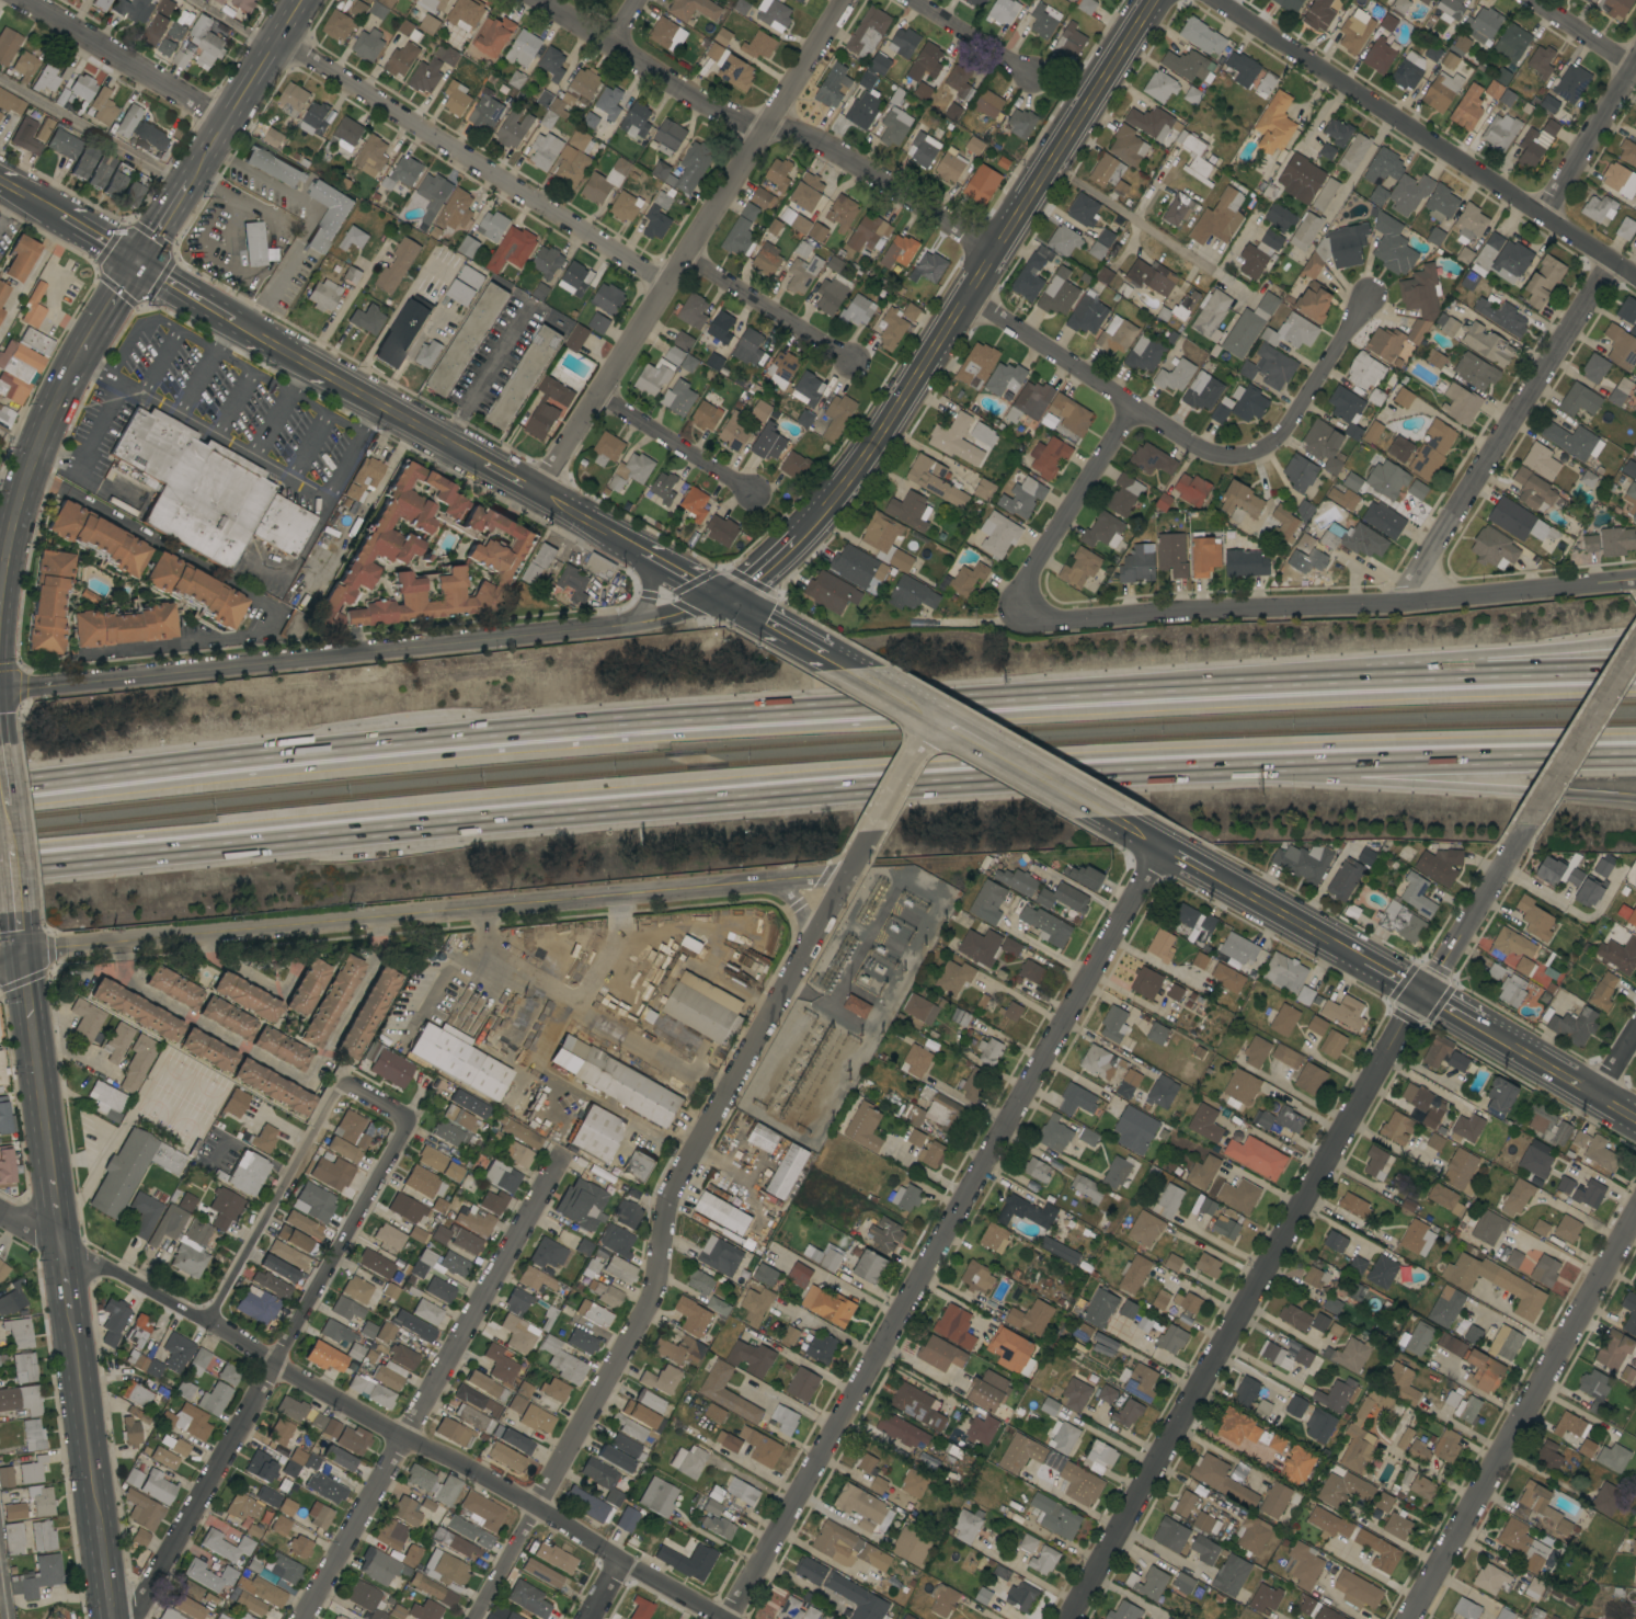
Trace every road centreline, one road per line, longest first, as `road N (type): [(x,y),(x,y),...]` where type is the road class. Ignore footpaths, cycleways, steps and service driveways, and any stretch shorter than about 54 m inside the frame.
road 1 (motorway): [(1306,685),(783,717),(0,790)]
road 2 (motorway): [(0,859),(788,785),(1247,764)]
road 3 (residential): [(1167,846),(711,1615)]
road 4 (residential): [(849,876),(660,1206),(652,1300),(472,1618)]
road 5 (residential): [(0,1211),(208,1322),(719,1618)]
road 6 (tertiary): [(119,948),(849,876)]
road 7 (tertiary): [(720,595),(647,620),(0,692)]
road 8 (residential): [(1425,996),(1066,1618)]
road 9 (tertiary): [(1151,0),(860,459),(803,529)]
road 10 (residential): [(1011,617),(1635,577)]
road 11 (residential): [(839,0),(534,490)]
road 12 (residential): [(408,1124),(128,1618)]
road 13 (residential): [(561,1163),(302,1618)]
road 14 (residential): [(964,295),(1137,411),(1226,452),(1285,431),(1365,299)]
road 15 (residential): [(540,0),(714,109),(827,145),(993,250)]
road 16 (residential): [(1211,0),(1635,281)]
road 17 (residential): [(274,37),(664,283)]
road 18 (residential): [(1635,1215),(1415,1618)]
road 19 (motorway): [(1247,764),(1330,779),(1635,799)]
road 20 (motorway): [(1247,764),(1635,752)]
road 21 (residential): [(1611,264),(1412,592)]
road 22 (tertiary): [(236,320),(491,466)]
road 23 (tertiary): [(84,345),(28,468),(0,590)]
road 24 (residential): [(1137,411),(1011,617)]
road 25 (residential): [(27,0),(221,119)]
road 26 (tertiary): [(22,960),(52,1179)]
road 27 (tertiary): [(69,1309),(99,1525)]
road 28 (residential): [(1635,649),(1528,826)]
road 29 (residential): [(680,253),(855,358)]
road 30 (tertiary): [(937,716),(1112,814)]
road 31 (residential): [(208,1322),(306,1148)]
road 32 (residential): [(1528,826),(1425,996)]
road 33 (residential): [(596,394),(753,491)]
road 34 (residential): [(1635,62),(1541,218)]
road 35 (motorway): [(1635,639),(1529,655),(1460,679)]
road 36 (motorway): [(1635,674),(1460,679)]
road 37 (tertiary): [(1223,879),(1360,959)]
road 38 (motorway): [(1460,679),(1306,685)]
road 39 (tertiary): [(297,0),(221,119)]
road 40 (residential): [(915,0),(1033,73)]
road 41 (tertiary): [(937,716),(874,830)]
road 42 (tertiary): [(534,490),(647,554)]
road 43 (residential): [(1532,0),(1634,66)]

